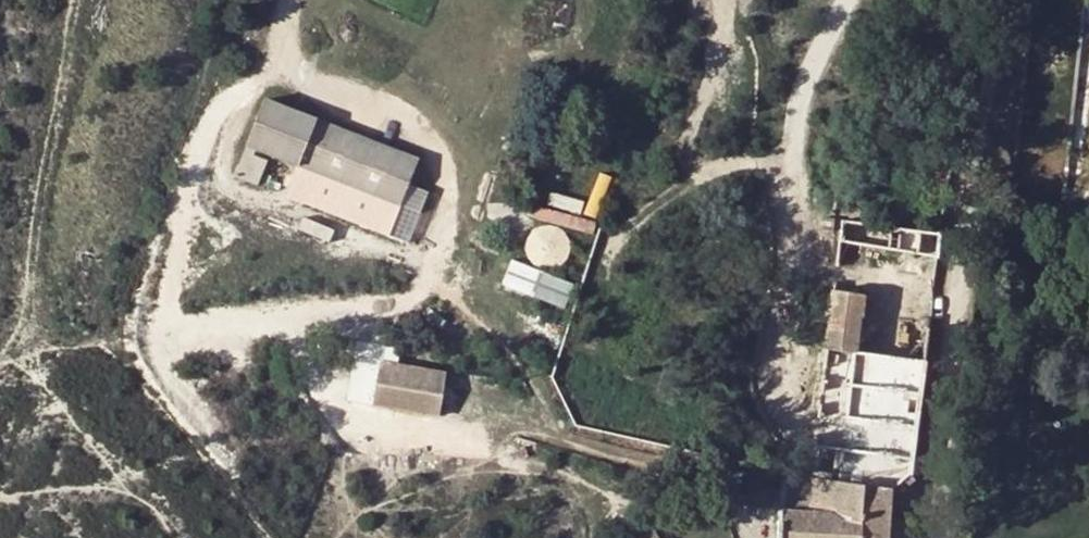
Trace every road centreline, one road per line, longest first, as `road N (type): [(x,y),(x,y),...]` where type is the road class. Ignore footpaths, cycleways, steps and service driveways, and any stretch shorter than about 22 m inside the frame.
road 1 (track): [(1025,0),(952,234),(939,537)]
road 2 (track): [(23,351),(32,250),(76,0)]
road 3 (track): [(298,0),(312,59),(350,83),(414,106)]

